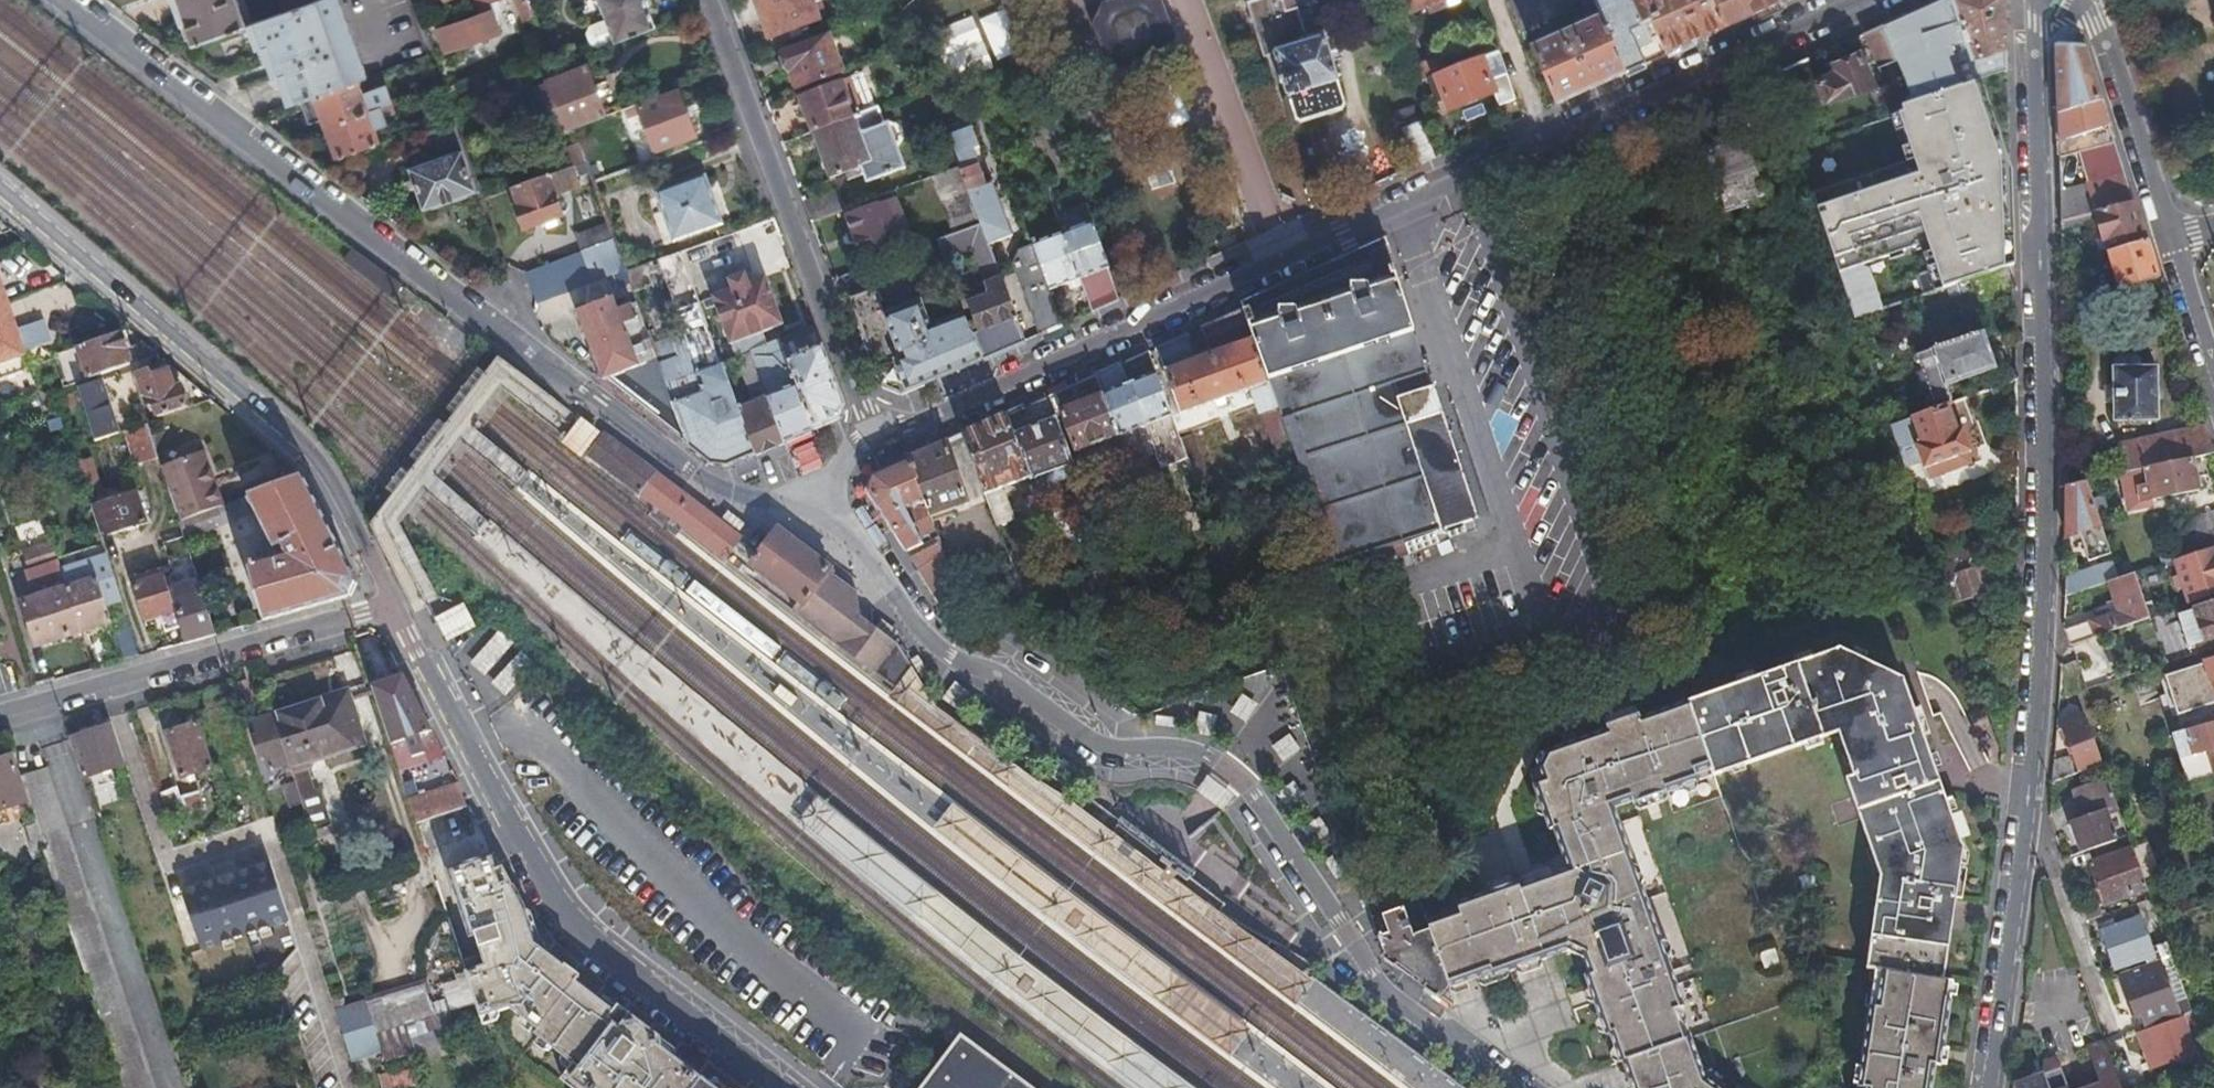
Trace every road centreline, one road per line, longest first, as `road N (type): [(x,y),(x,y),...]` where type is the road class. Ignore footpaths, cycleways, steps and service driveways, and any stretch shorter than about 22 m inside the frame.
road 1 (residential): [(2034,0),(2047,432),(2042,634),(1992,1087)]
road 2 (residential): [(1874,0),(936,416)]
road 3 (residential): [(811,491),(922,633),(954,658),(1100,745),(1166,746),(1236,774),(1330,918)]
road 4 (residential): [(777,1087),(615,965),(572,920),(443,706),(394,605)]
road 5 (residential): [(394,605),(326,482),(299,448),(0,187)]
road 6 (residential): [(68,0),(522,348)]
road 7 (residential): [(877,442),(712,0)]
road 8 (residential): [(394,605),(0,718)]
road 9 (residential): [(522,348),(726,500),(811,491)]
road 10 (residential): [(2172,236),(2097,21),(2078,0)]
road 11 (residential): [(1330,918),(1383,989),(1517,1087)]
road 12 (residential): [(2213,374),(2172,236)]

